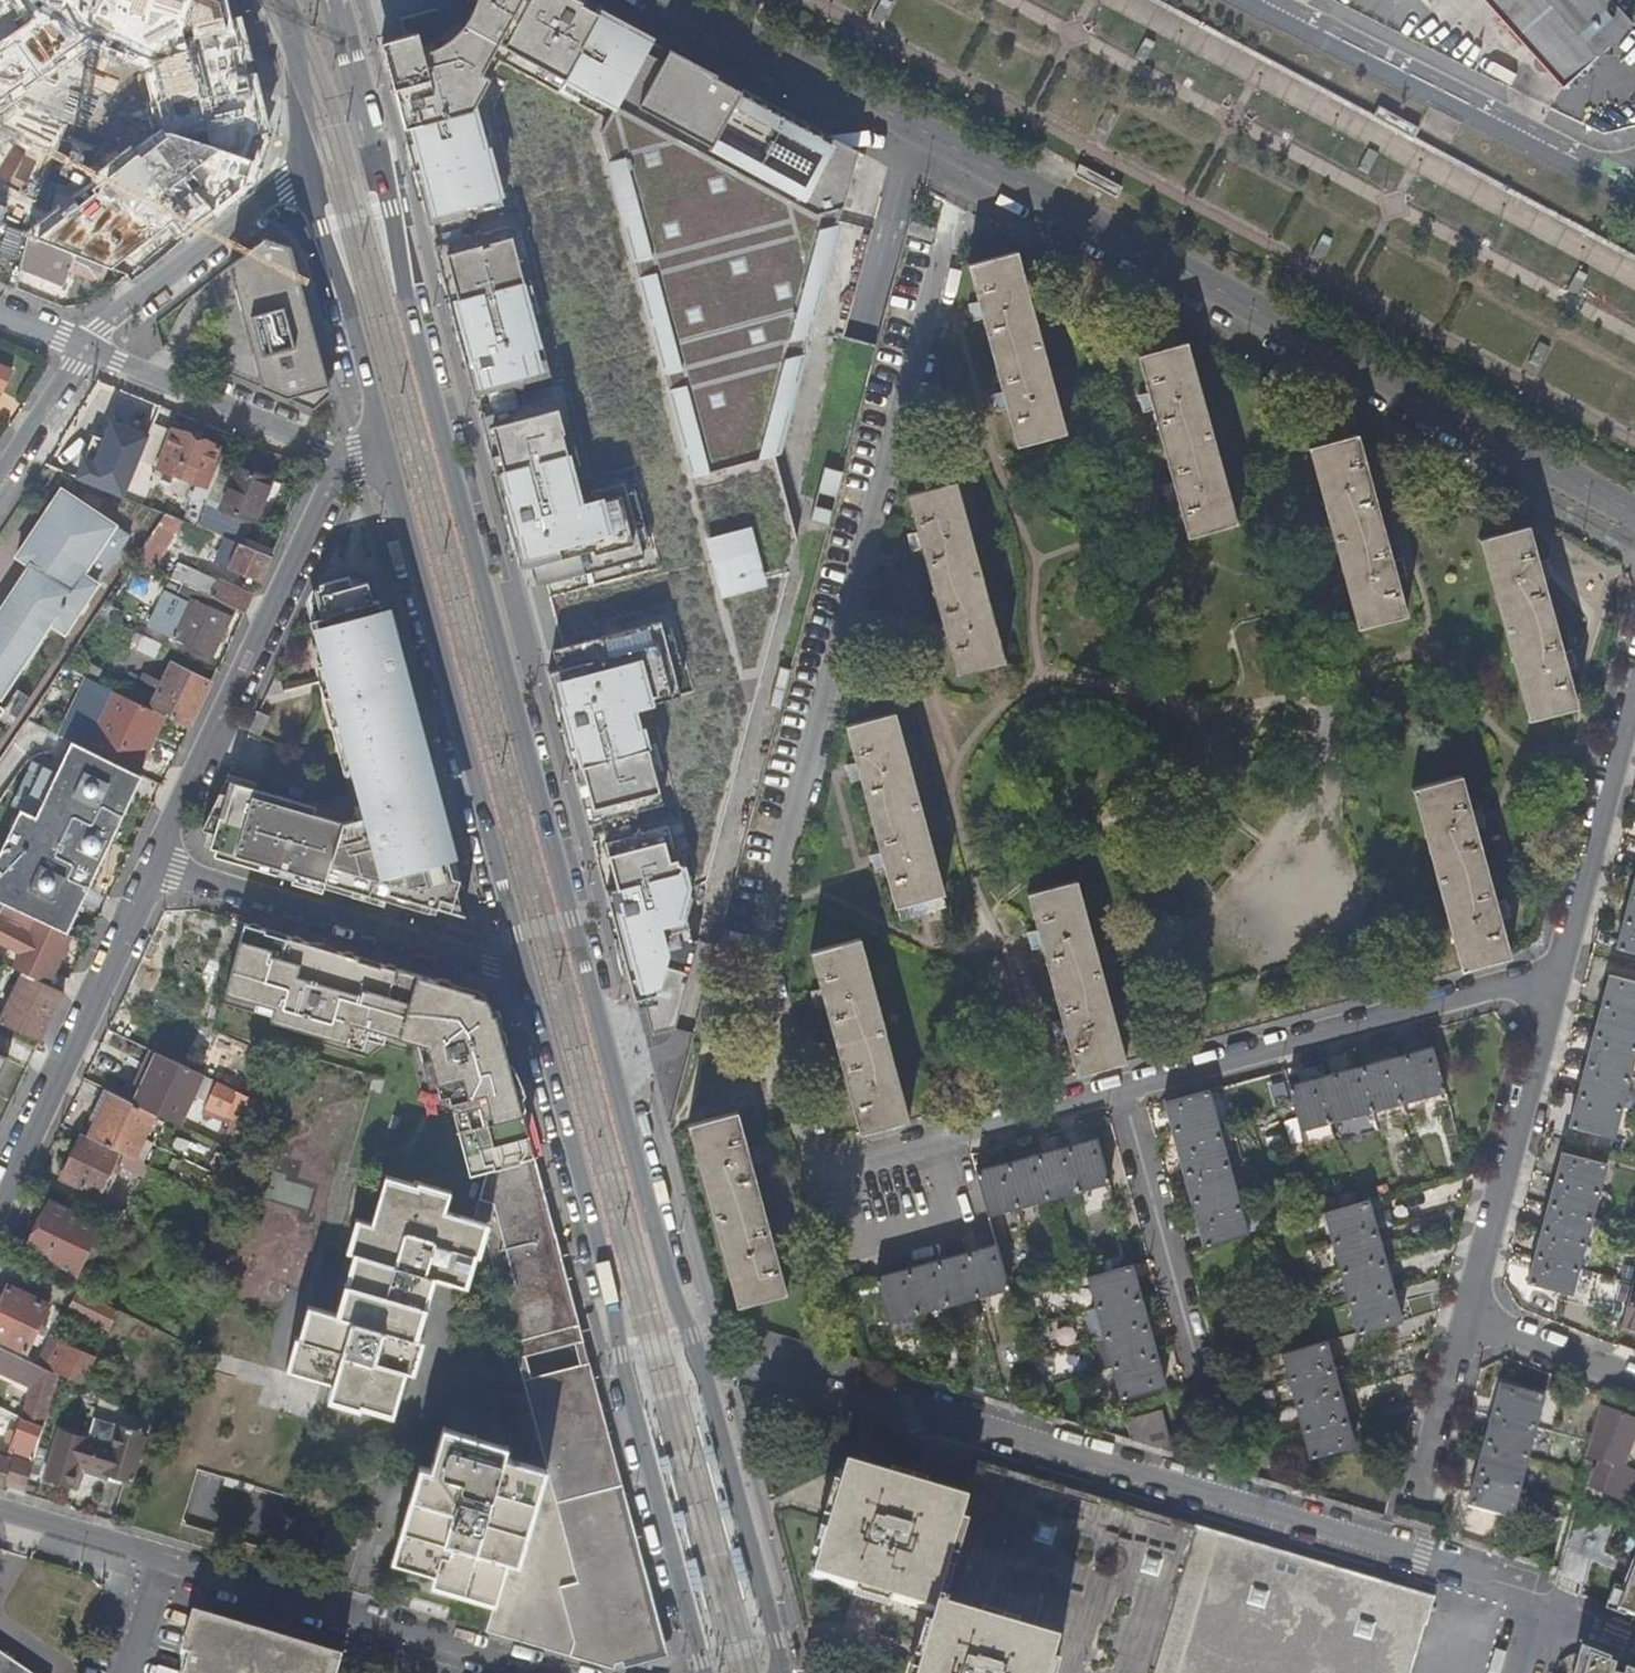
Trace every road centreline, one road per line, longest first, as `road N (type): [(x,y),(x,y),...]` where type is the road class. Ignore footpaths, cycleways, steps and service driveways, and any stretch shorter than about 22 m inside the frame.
road 1 (tertiary): [(784,1672),(571,921),(337,0)]
road 2 (residential): [(1119,1093),(840,1172),(810,1163),(761,959),(972,158)]
road 3 (motorway): [(807,0),(1634,436)]
road 4 (primary): [(972,158),(1634,514)]
road 5 (tertiary): [(526,977),(703,1672)]
road 6 (motorway): [(1634,304),(1052,0)]
road 7 (residential): [(0,1512),(543,1672)]
road 8 (tertiary): [(386,450),(526,977)]
road 9 (residential): [(1557,989),(1510,988),(1119,1093)]
road 10 (residential): [(345,469),(156,862)]
road 11 (primary): [(1613,190),(1233,0)]
road 12 (residential): [(156,862),(526,977)]
road 13 (residential): [(156,862),(0,1205)]
road 14 (residential): [(1472,1316),(1557,989)]
road 15 (primary): [(689,0),(972,158)]
road 16 (residential): [(1199,1384),(1119,1093)]
road 17 (tertiary): [(311,165),(386,450)]
road 18 (residential): [(1557,989),(1634,707)]
road 19 (residential): [(82,346),(311,165)]
road 20 (residential): [(82,346),(323,449),(345,469)]
road 21 (residential): [(1418,1502),(1472,1316)]
road 22 (residential): [(1634,1380),(1472,1316)]
road 23 (tertiary): [(288,0),(311,165)]
road 24 (residential): [(0,475),(82,346)]

